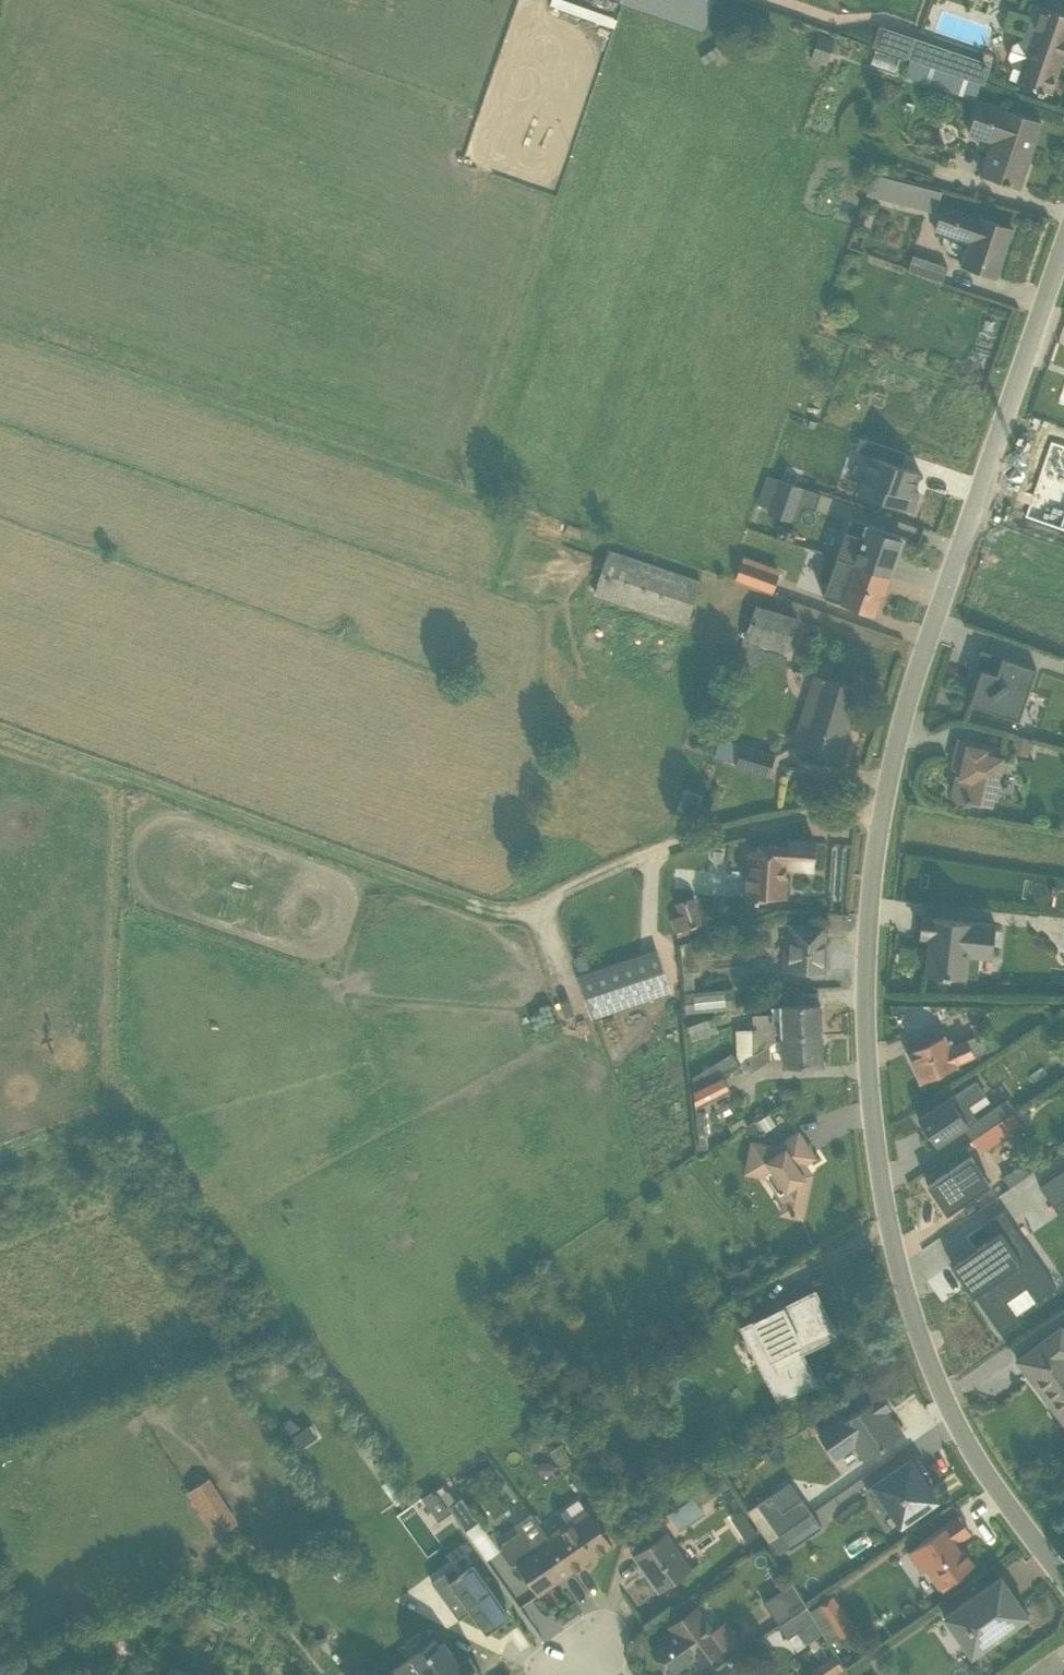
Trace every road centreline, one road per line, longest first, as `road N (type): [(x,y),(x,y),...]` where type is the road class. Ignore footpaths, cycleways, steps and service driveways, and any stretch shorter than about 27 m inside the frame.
road 1 (residential): [(1063,240),(908,698),(879,821),(865,1010),(890,1235),(952,1426),(1063,1574)]

